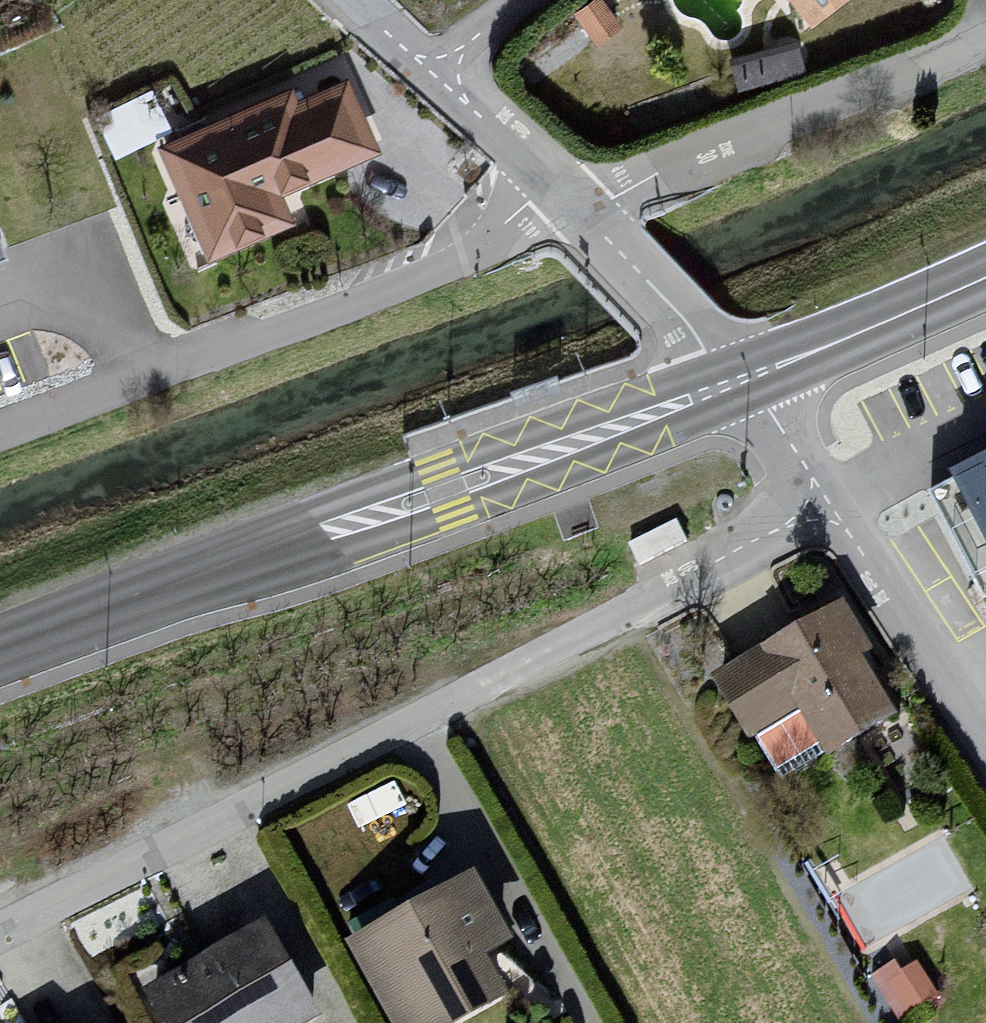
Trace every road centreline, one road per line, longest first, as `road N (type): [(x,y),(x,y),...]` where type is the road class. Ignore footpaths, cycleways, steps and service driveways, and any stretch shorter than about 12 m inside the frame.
road 1 (residential): [(828,501),(411,726),(0,928)]
road 2 (secondary): [(0,638),(725,385)]
road 3 (residential): [(548,184),(501,235),(450,263),(0,436)]
road 4 (residential): [(985,38),(580,213)]
road 5 (residential): [(985,736),(828,501)]
road 6 (secondary): [(753,375),(985,274)]
road 7 (residential): [(580,213),(691,331),(725,385)]
road 8 (residential): [(434,73),(548,184)]
road 9 (residential): [(828,501),(753,375)]

